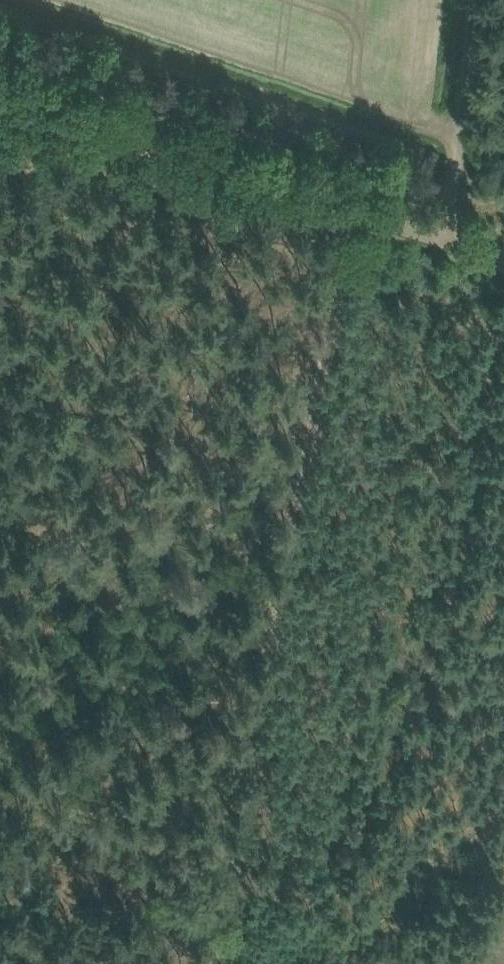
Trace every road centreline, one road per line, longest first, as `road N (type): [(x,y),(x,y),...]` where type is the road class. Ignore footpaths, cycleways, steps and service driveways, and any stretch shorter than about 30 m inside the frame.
road 1 (track): [(320,207),(190,963)]
road 2 (track): [(503,263),(0,101)]
road 3 (track): [(414,234),(445,0)]
road 4 (track): [(0,863),(204,884)]

